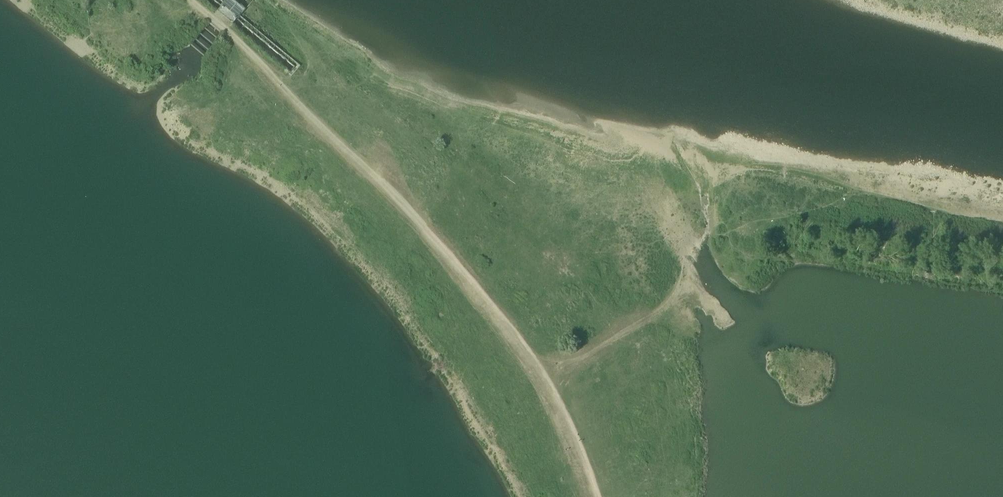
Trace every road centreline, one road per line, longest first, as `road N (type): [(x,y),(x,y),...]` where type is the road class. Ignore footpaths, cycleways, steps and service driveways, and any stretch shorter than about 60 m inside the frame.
road 1 (track): [(594,496),(538,375),(449,256),(230,35),(186,0)]
road 2 (track): [(682,286),(573,363),(538,375)]

